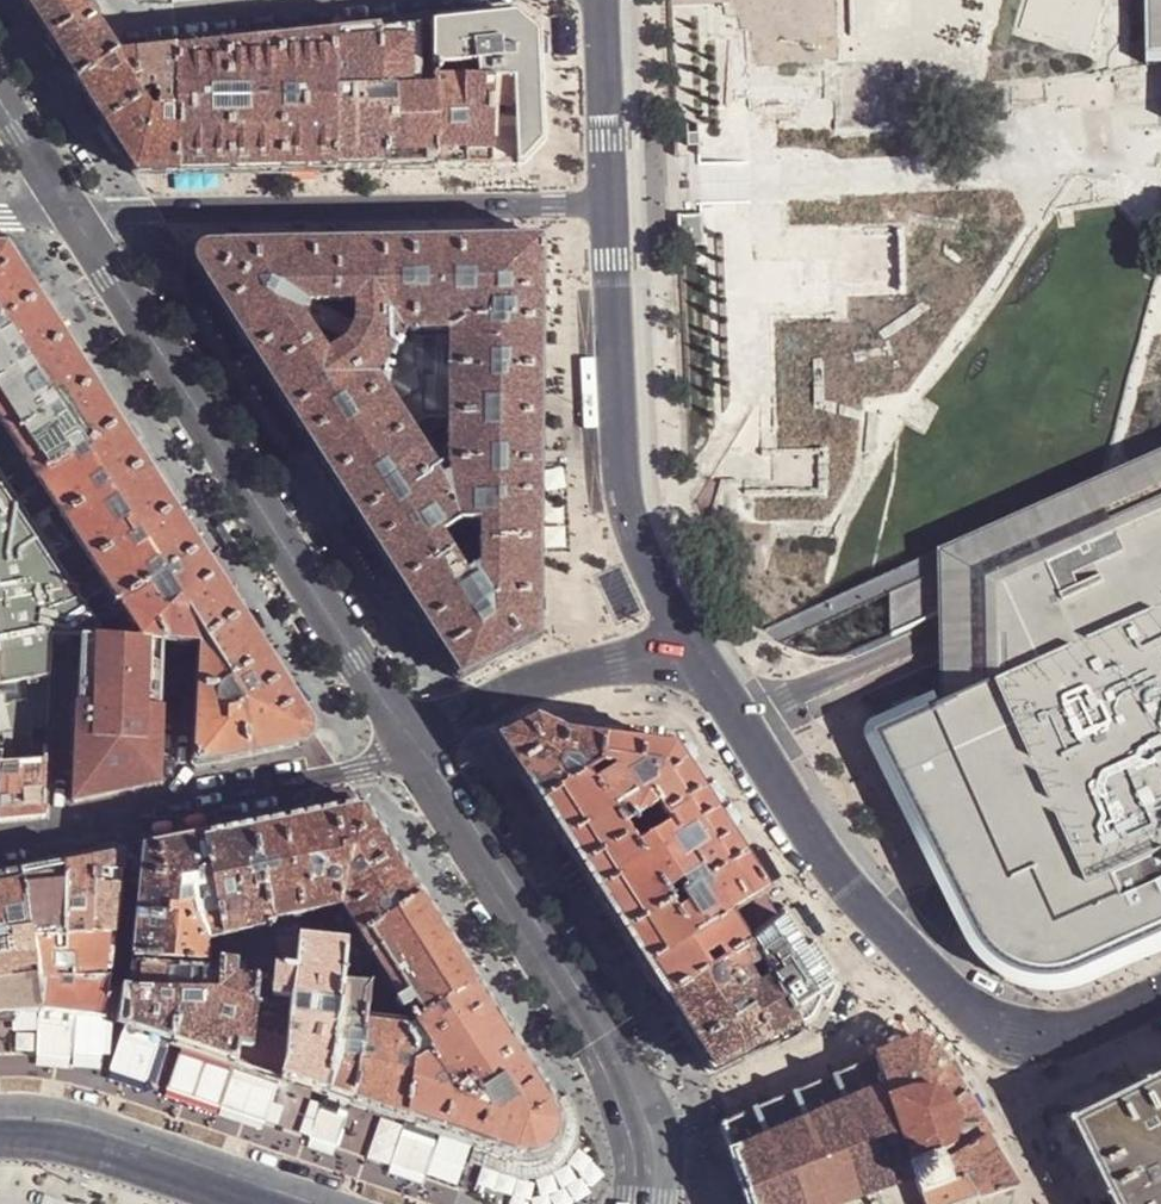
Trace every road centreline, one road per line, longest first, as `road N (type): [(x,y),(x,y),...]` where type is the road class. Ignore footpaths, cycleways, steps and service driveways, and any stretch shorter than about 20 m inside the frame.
road 1 (residential): [(694,654),(852,891),(984,1024),(1028,1039),(1083,1034),(1160,998)]
road 2 (secondary): [(75,211),(414,745)]
road 3 (residential): [(609,201),(75,211)]
road 4 (secondary): [(414,745),(619,1077),(641,1133),(644,1203)]
road 5 (residential): [(609,201),(626,515),(694,654)]
road 6 (residential): [(287,1203),(97,1142),(0,1127)]
road 7 (residential): [(414,745),(541,682),(694,654)]
road 8 (residential): [(169,809),(387,760),(414,745)]
road 9 (residential): [(110,0),(118,12),(146,18),(332,0)]
road 10 (residential): [(602,0),(609,201)]
road 11 (residential): [(56,834),(63,644)]
road 12 (residential): [(169,809),(178,656)]
road 13 (secondary): [(0,94),(75,211)]

